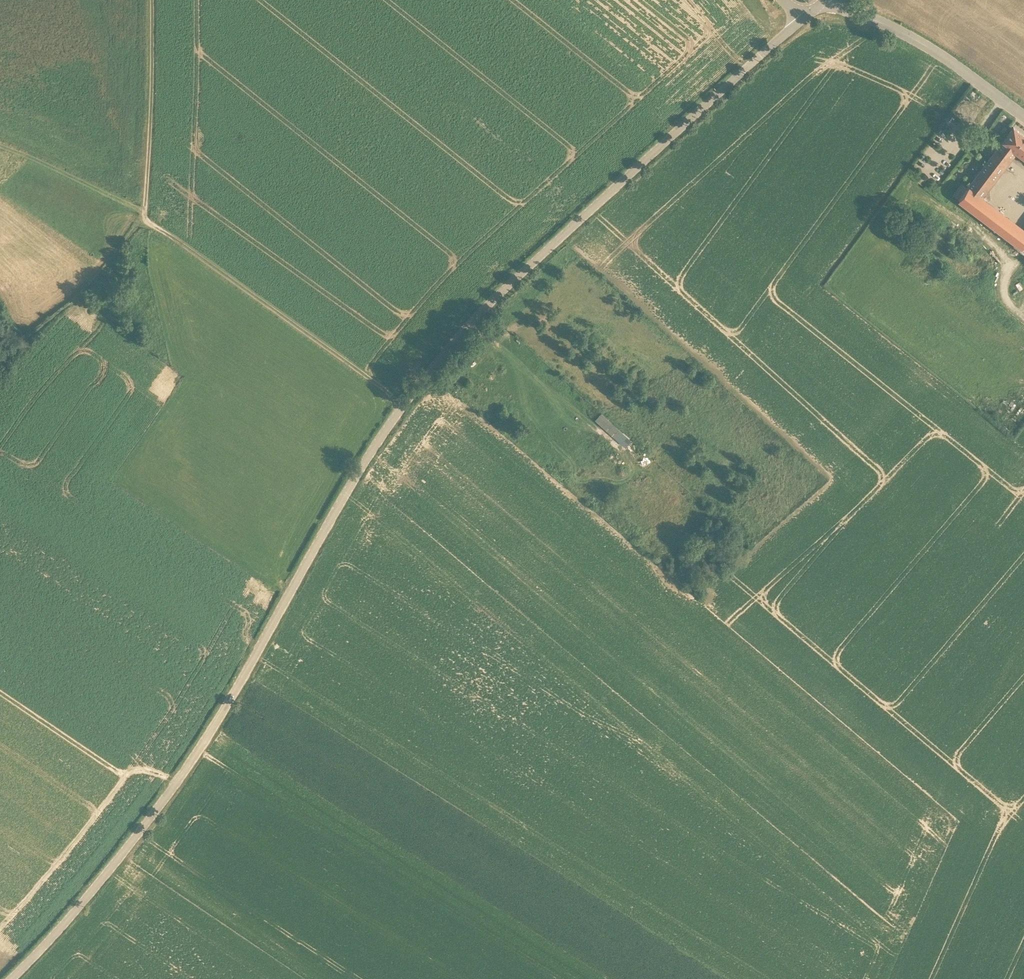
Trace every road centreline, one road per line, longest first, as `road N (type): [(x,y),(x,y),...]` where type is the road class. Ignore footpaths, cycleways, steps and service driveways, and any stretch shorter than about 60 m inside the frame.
road 1 (unclassified): [(11,978),(79,908),(202,747),(421,379),(801,18)]
road 2 (track): [(144,216),(405,402)]
road 3 (unclassified): [(1023,118),(911,38),(824,1)]
road 4 (track): [(150,0),(144,216)]

